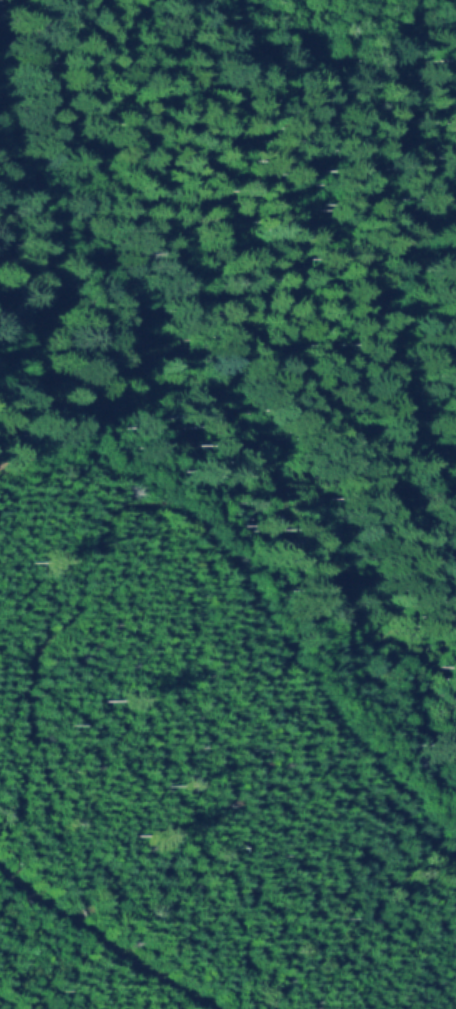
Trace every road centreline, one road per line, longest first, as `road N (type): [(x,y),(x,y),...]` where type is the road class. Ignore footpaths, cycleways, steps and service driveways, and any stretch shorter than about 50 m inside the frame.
road 1 (track): [(0,705),(7,663),(57,600),(77,533),(122,511),(185,532),(340,769),(448,858),(455,856)]
road 2 (track): [(455,563),(377,422),(361,327),(400,224),(455,178)]
road 3 (track): [(400,224),(332,179),(249,69),(175,23),(170,0)]
road 4 (track): [(194,1008),(77,942),(0,876)]

